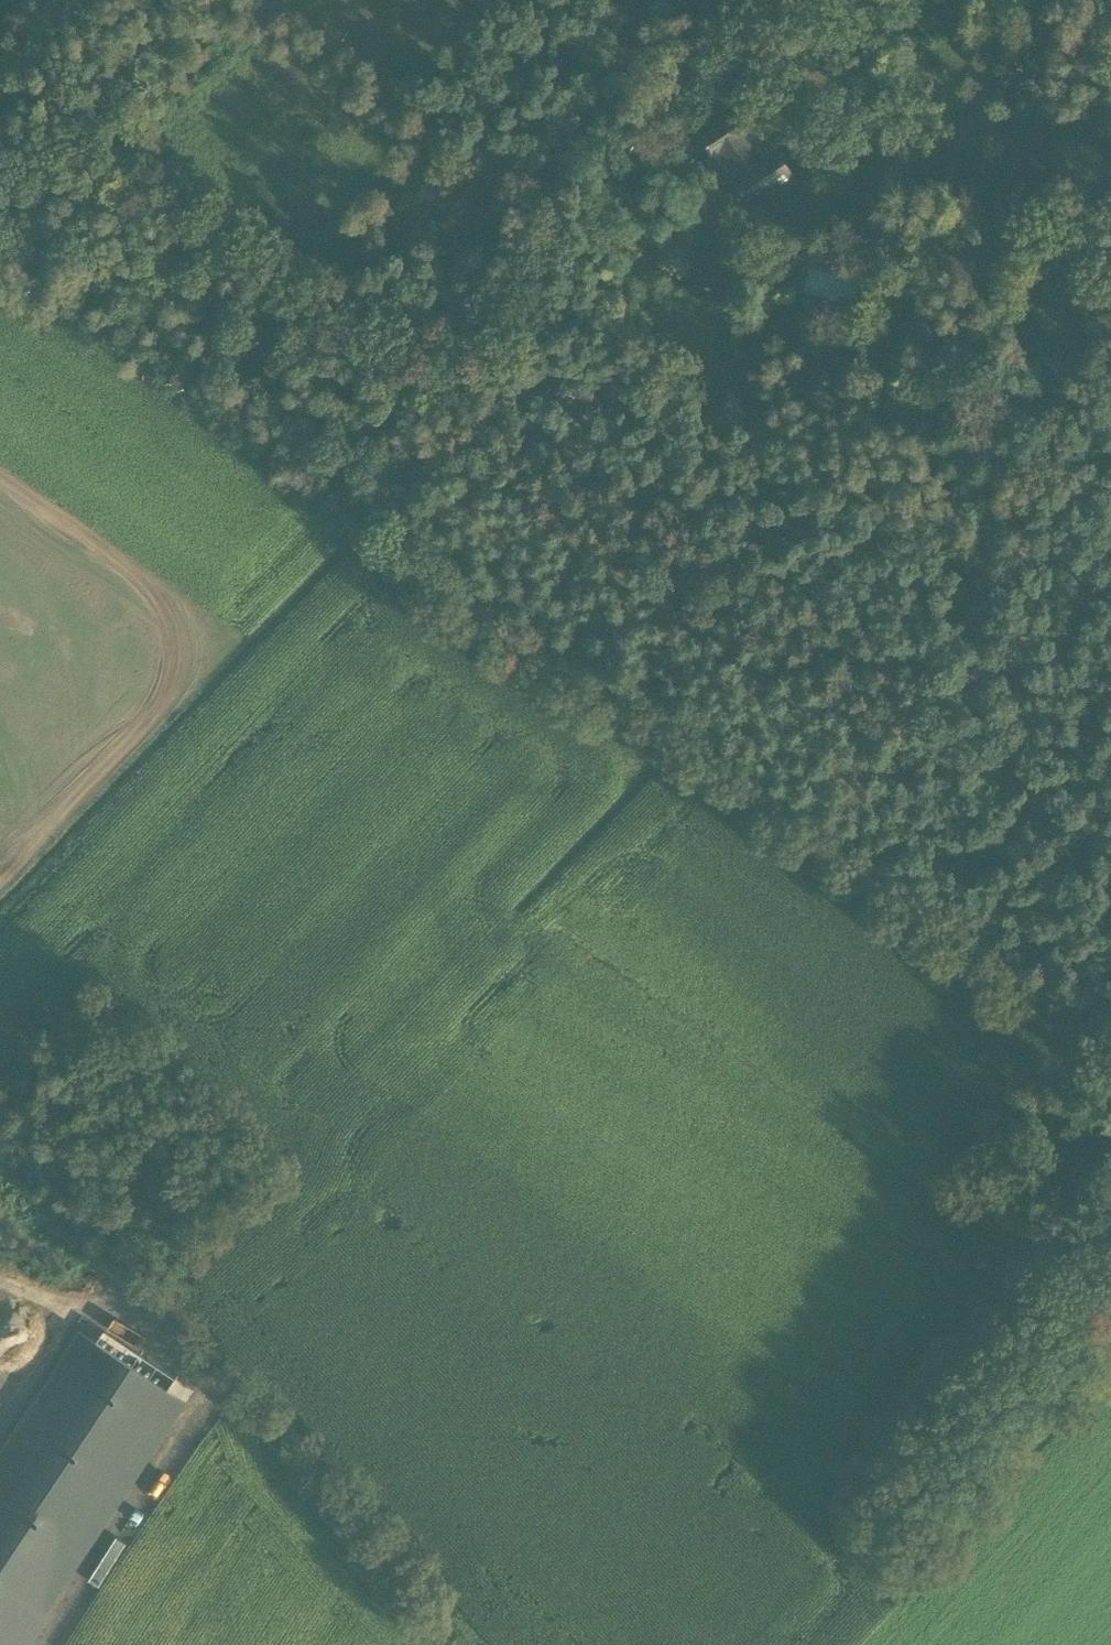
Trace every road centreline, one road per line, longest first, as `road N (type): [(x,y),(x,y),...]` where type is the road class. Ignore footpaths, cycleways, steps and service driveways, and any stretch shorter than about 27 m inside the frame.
road 1 (track): [(1110,1271),(1017,1231),(970,1195),(1091,1040),(364,547),(639,0)]

